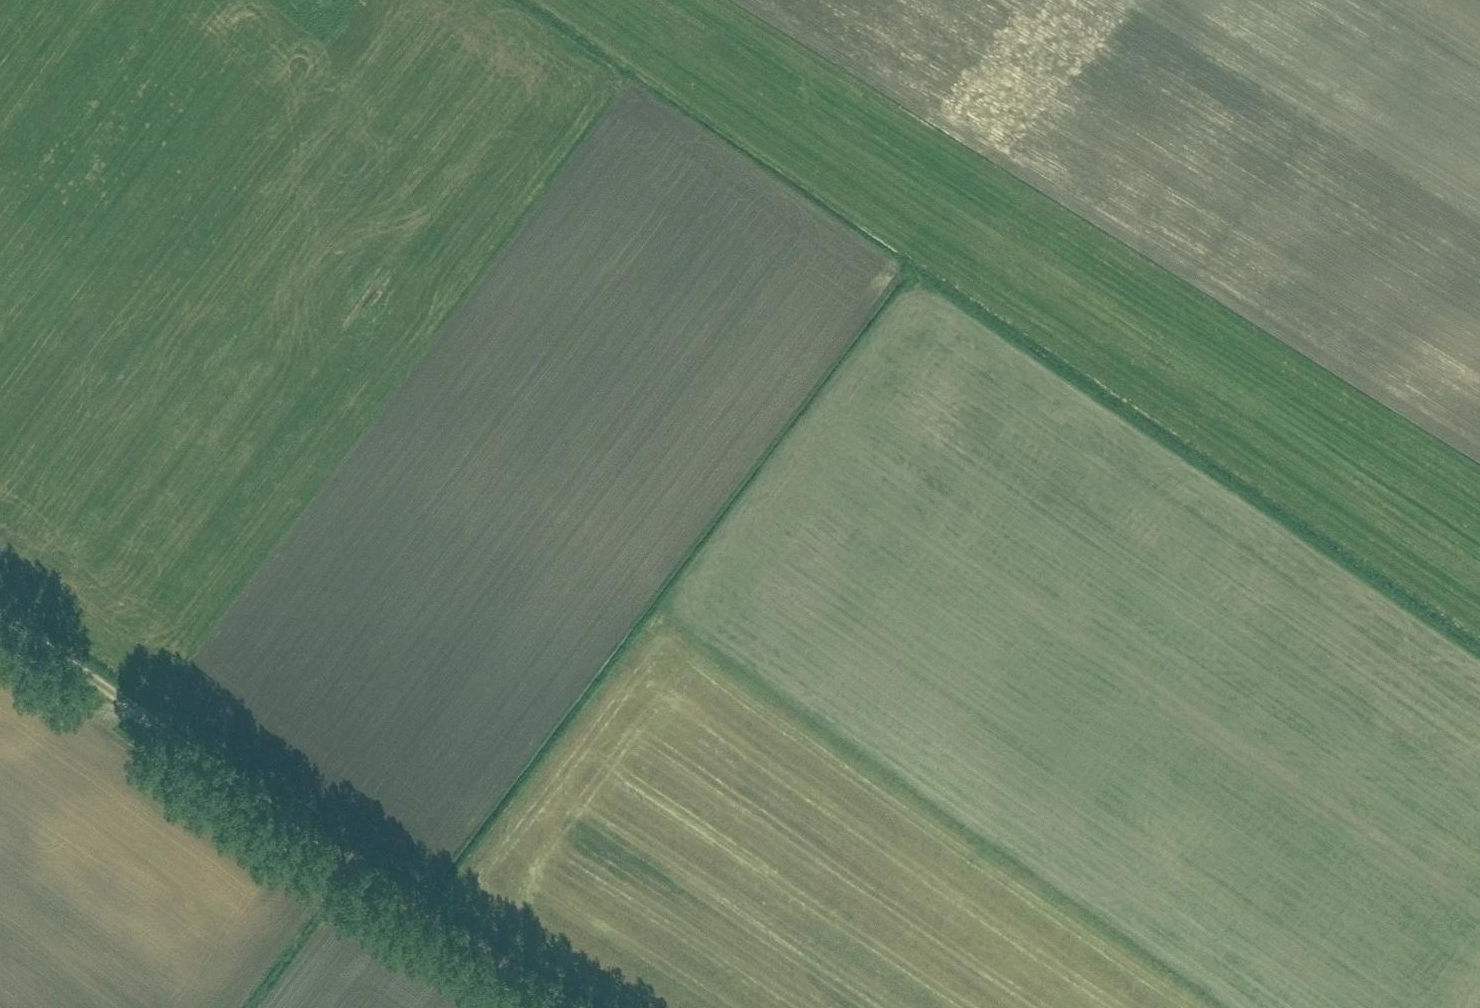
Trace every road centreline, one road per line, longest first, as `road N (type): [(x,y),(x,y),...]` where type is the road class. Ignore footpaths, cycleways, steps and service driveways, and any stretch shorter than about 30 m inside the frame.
road 1 (unclassified): [(576,1007),(374,879),(0,614)]

